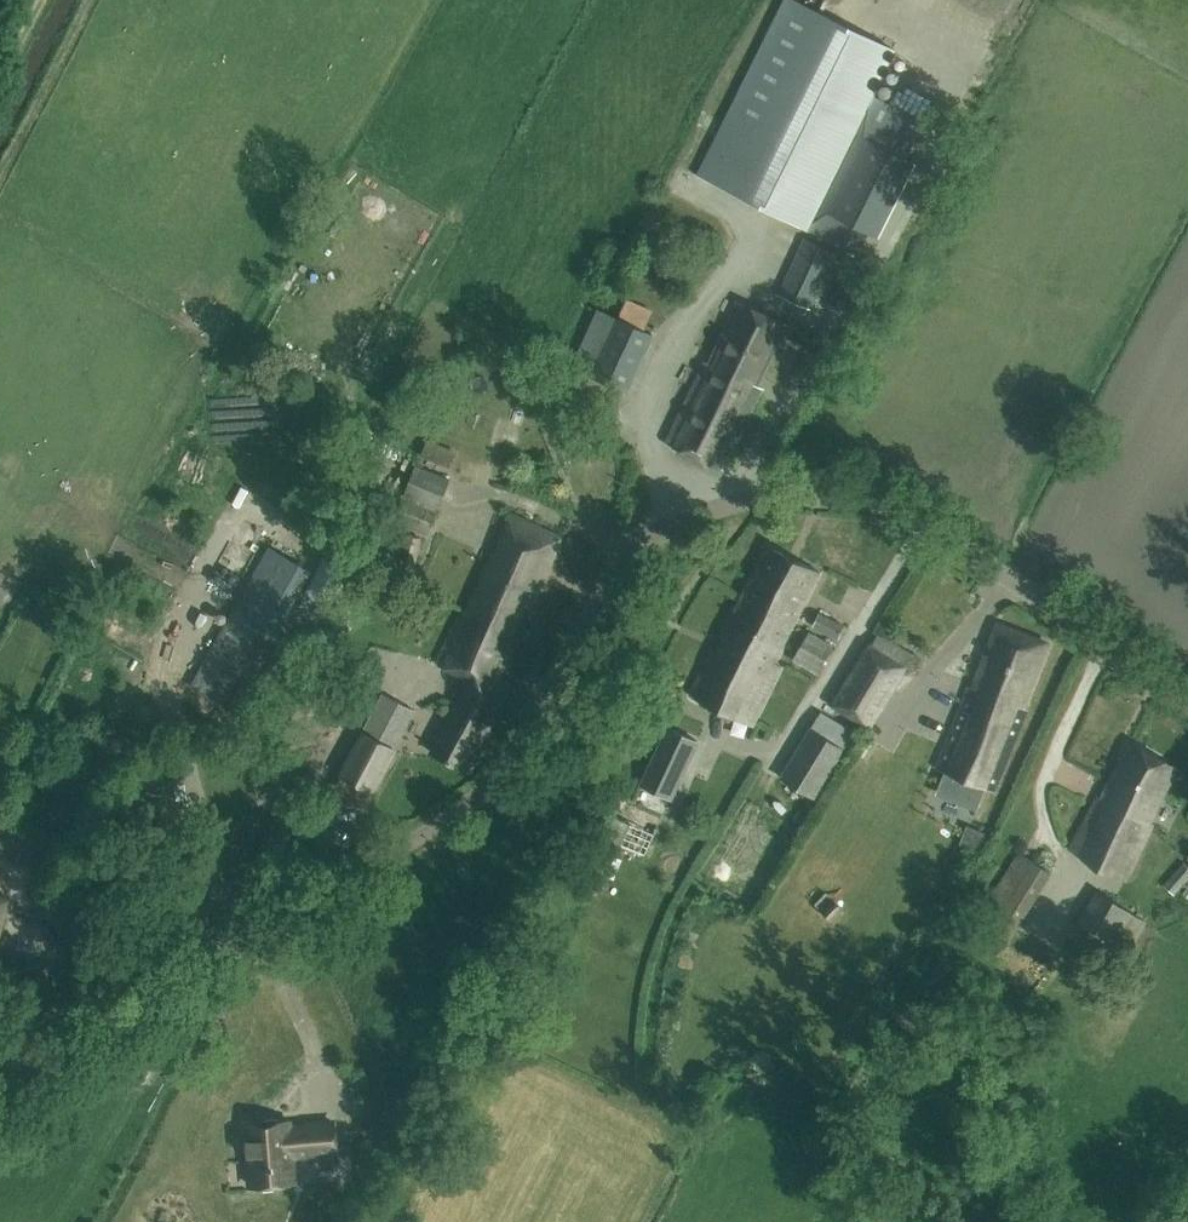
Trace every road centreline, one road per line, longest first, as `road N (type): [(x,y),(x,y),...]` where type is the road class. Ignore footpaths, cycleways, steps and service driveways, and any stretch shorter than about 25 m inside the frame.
road 1 (unclassified): [(1187,697),(905,511),(861,495),(732,502),(640,545),(609,577),(494,785),(0,1090)]

